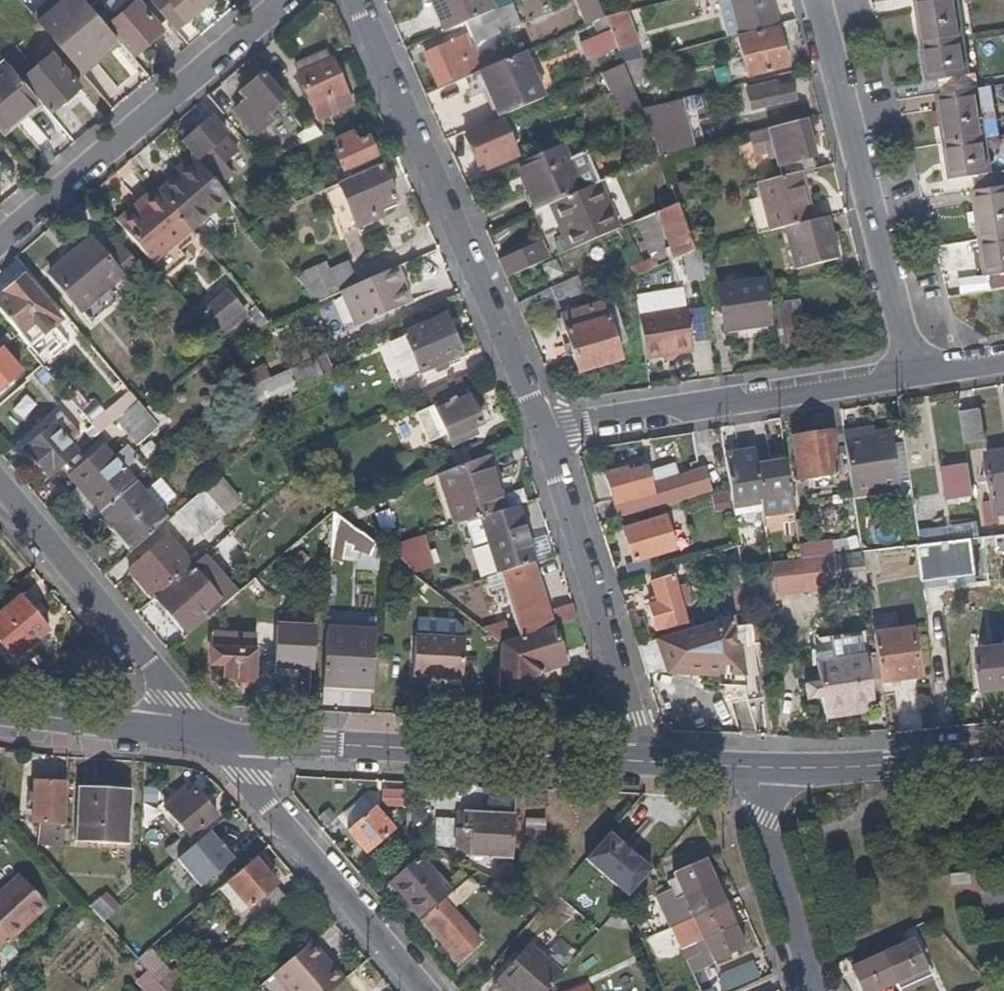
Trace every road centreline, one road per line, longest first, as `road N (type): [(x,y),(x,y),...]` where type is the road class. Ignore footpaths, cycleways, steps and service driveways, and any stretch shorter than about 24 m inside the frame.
road 1 (residential): [(545,434),(357,0)]
road 2 (secondary): [(638,762),(210,736)]
road 3 (residential): [(913,376),(815,0)]
road 4 (residential): [(0,241),(285,0)]
road 5 (residential): [(545,434),(913,376)]
road 6 (residential): [(638,762),(637,719),(545,434)]
road 7 (residential): [(0,484),(210,736)]
road 8 (residential): [(210,736),(417,990)]
road 9 (residential): [(816,990),(764,817),(764,768)]
road 10 (secondary): [(210,736),(0,710)]
road 11 (secondary): [(923,763),(764,768)]
road 12 (secondary): [(764,768),(638,762)]

